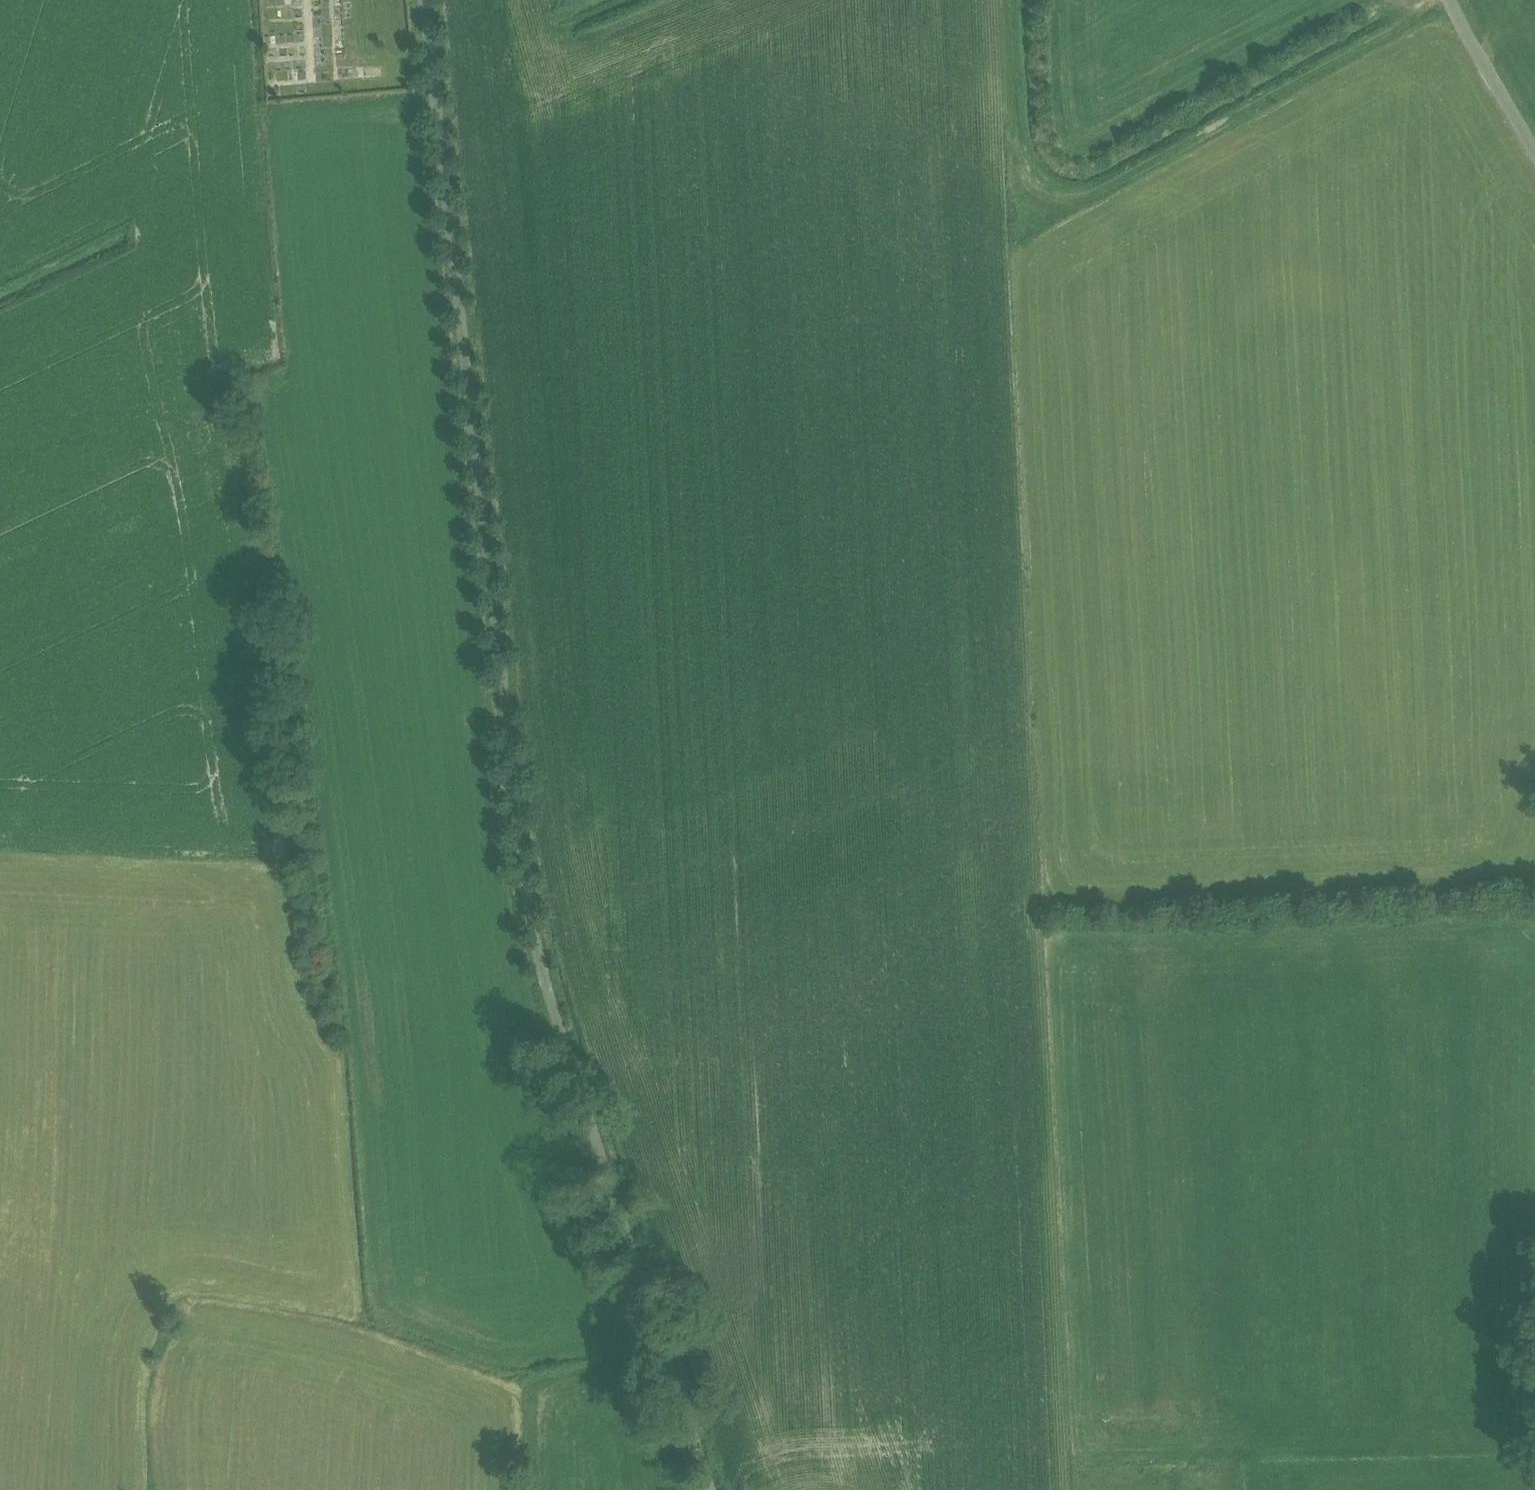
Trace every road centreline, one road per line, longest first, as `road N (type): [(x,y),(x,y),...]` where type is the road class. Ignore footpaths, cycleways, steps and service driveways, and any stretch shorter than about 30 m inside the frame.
road 1 (unclassified): [(1534,156),(1450,0)]

